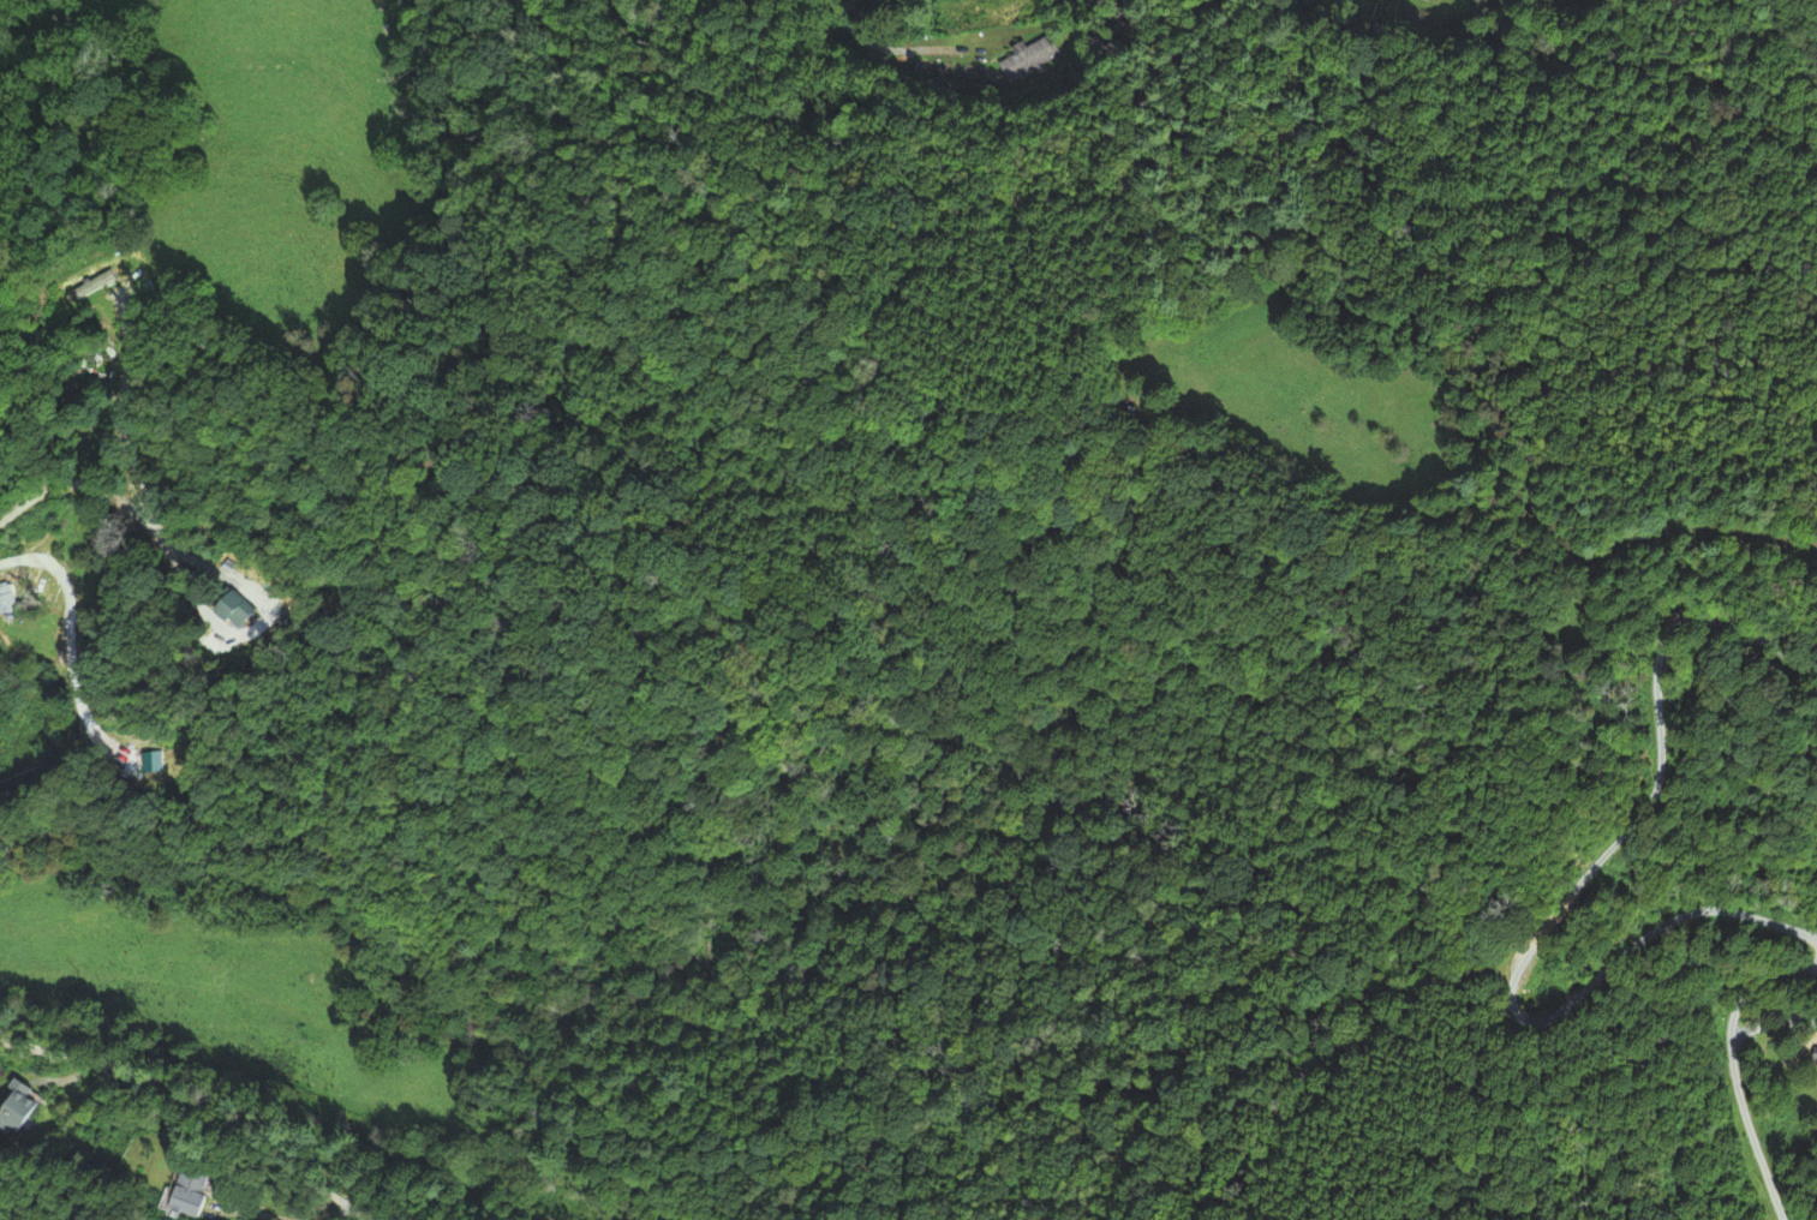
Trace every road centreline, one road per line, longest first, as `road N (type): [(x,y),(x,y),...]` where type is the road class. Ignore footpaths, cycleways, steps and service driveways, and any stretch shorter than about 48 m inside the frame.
road 1 (residential): [(0,1038),(138,1077),(219,1113),(327,1195),(376,1219)]
road 2 (residential): [(0,521),(58,485),(92,486),(149,521),(173,557)]

